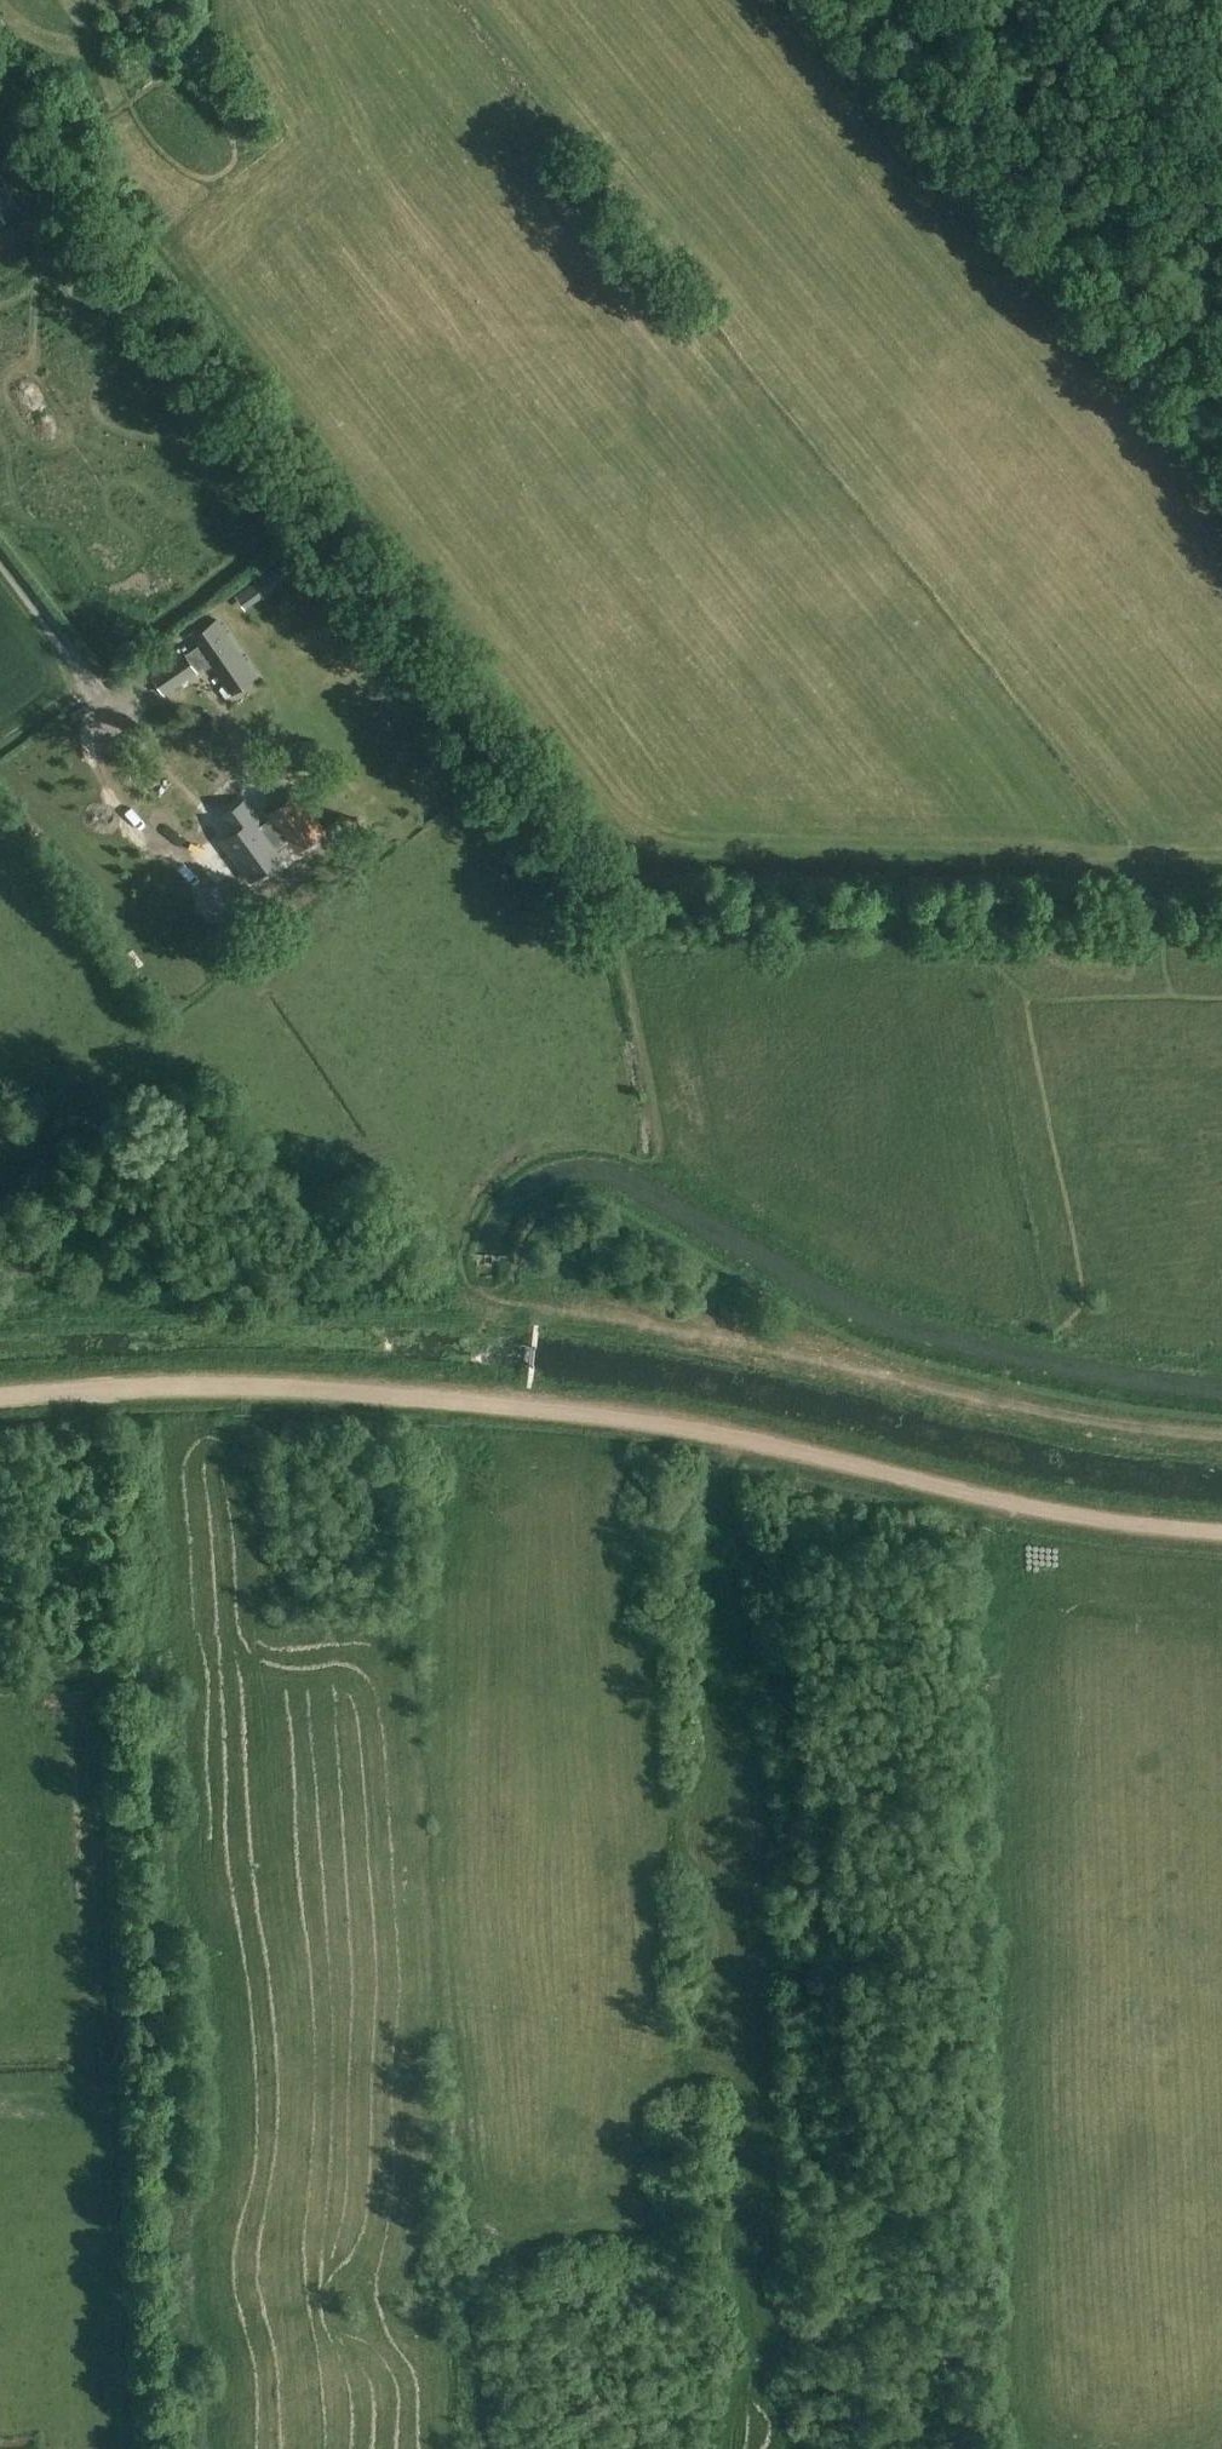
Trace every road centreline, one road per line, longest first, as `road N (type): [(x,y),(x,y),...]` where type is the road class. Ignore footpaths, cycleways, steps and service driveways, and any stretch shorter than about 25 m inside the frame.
road 1 (track): [(0,1398),(280,1387),(571,1409),(726,1433),(1017,1506),(1221,1531)]
road 2 (track): [(555,1313),(729,1338),(1071,1418),(1221,1435)]

